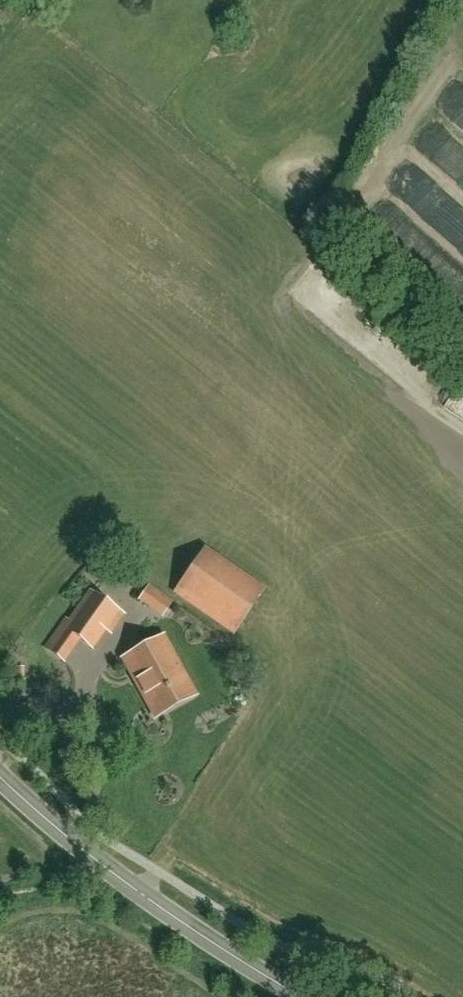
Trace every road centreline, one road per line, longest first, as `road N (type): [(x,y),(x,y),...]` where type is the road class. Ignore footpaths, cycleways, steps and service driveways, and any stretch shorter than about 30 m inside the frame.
road 1 (secondary): [(301,996),(133,891),(0,775)]

